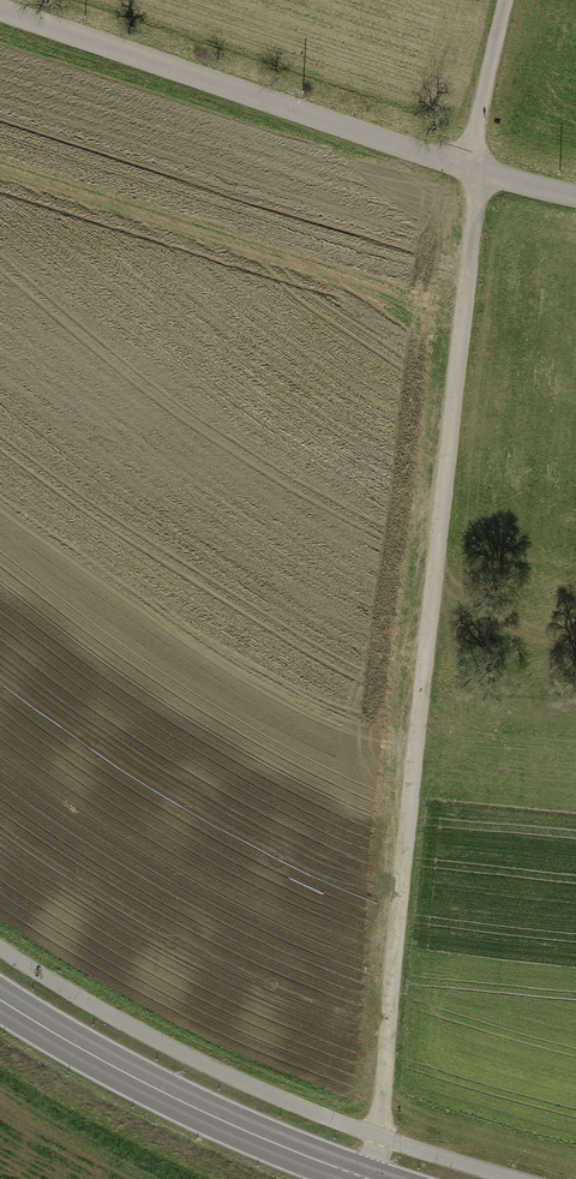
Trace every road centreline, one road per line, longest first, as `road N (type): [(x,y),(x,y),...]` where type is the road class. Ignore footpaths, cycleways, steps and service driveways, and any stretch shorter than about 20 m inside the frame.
road 1 (track): [(368,1178),(483,114),(510,0)]
road 2 (residential): [(575,193),(481,174),(0,12)]
road 3 (secondary): [(373,1178),(114,1068),(0,1000)]

